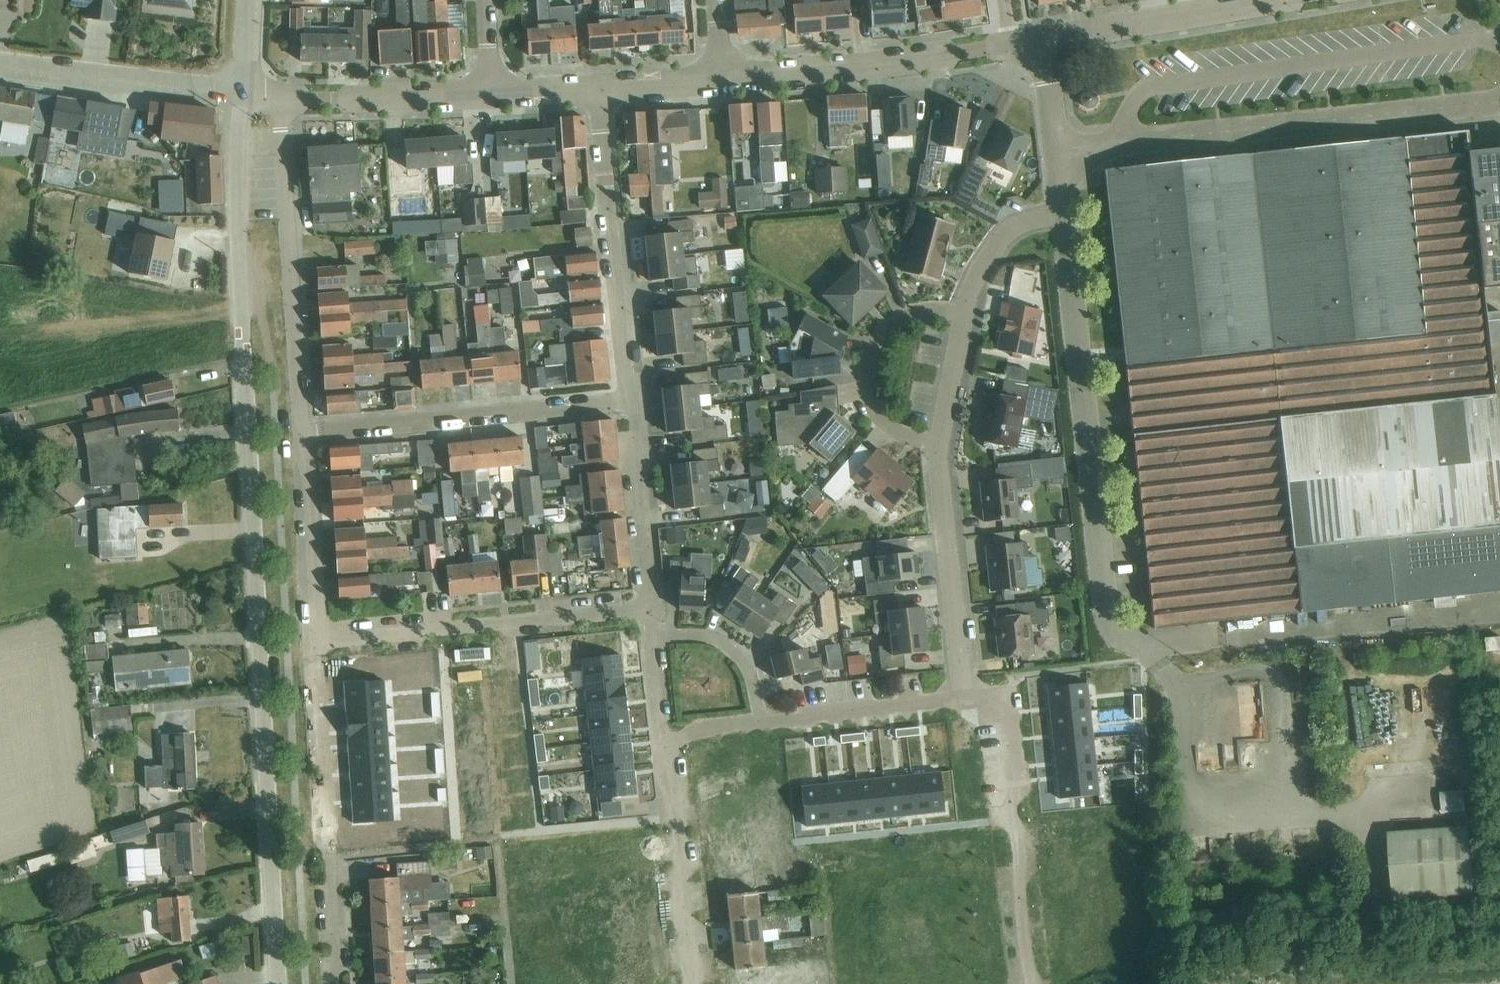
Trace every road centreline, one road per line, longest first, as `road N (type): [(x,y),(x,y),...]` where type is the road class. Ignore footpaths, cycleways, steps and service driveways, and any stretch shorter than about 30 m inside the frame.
road 1 (residential): [(277,983),(240,281),(242,95)]
road 2 (residential): [(1257,635),(1154,648),(1126,639),(1105,617),(1059,202)]
road 3 (residential): [(1053,152),(1499,99)]
road 4 (residential): [(337,983),(317,642)]
road 5 (residential): [(301,431),(278,97)]
road 6 (residential): [(317,642),(649,608)]
road 7 (residential): [(301,431),(630,400)]
road 8 (residential): [(1031,983),(1000,697),(969,700)]
road 9 (residential): [(630,400),(596,92)]
road 10 (tertiary): [(721,80),(1007,45)]
road 11 (residential): [(969,700),(935,440)]
road 12 (residential): [(935,440),(895,431),(867,403),(861,348),(884,317),(923,305),(957,310)]
road 13 (residential): [(689,983),(666,735)]
road 14 (tertiary): [(1041,39),(1282,0)]
road 15 (unclassified): [(1499,605),(1257,635)]
road 16 (tertiary): [(242,95),(0,67)]
road 17 (tertiary): [(278,97),(491,97)]
road 18 (residential): [(317,642),(301,431)]
road 19 (residential): [(649,608),(630,400)]
road 20 (residential): [(762,724),(969,700)]
road 21 (residential): [(762,724),(750,675),(732,648),(699,635),(650,637)]
road 22 (residential): [(957,310),(995,239),(1059,202)]
road 23 (residential): [(935,440),(957,310)]
road 24 (tertiary): [(596,92),(721,80)]

